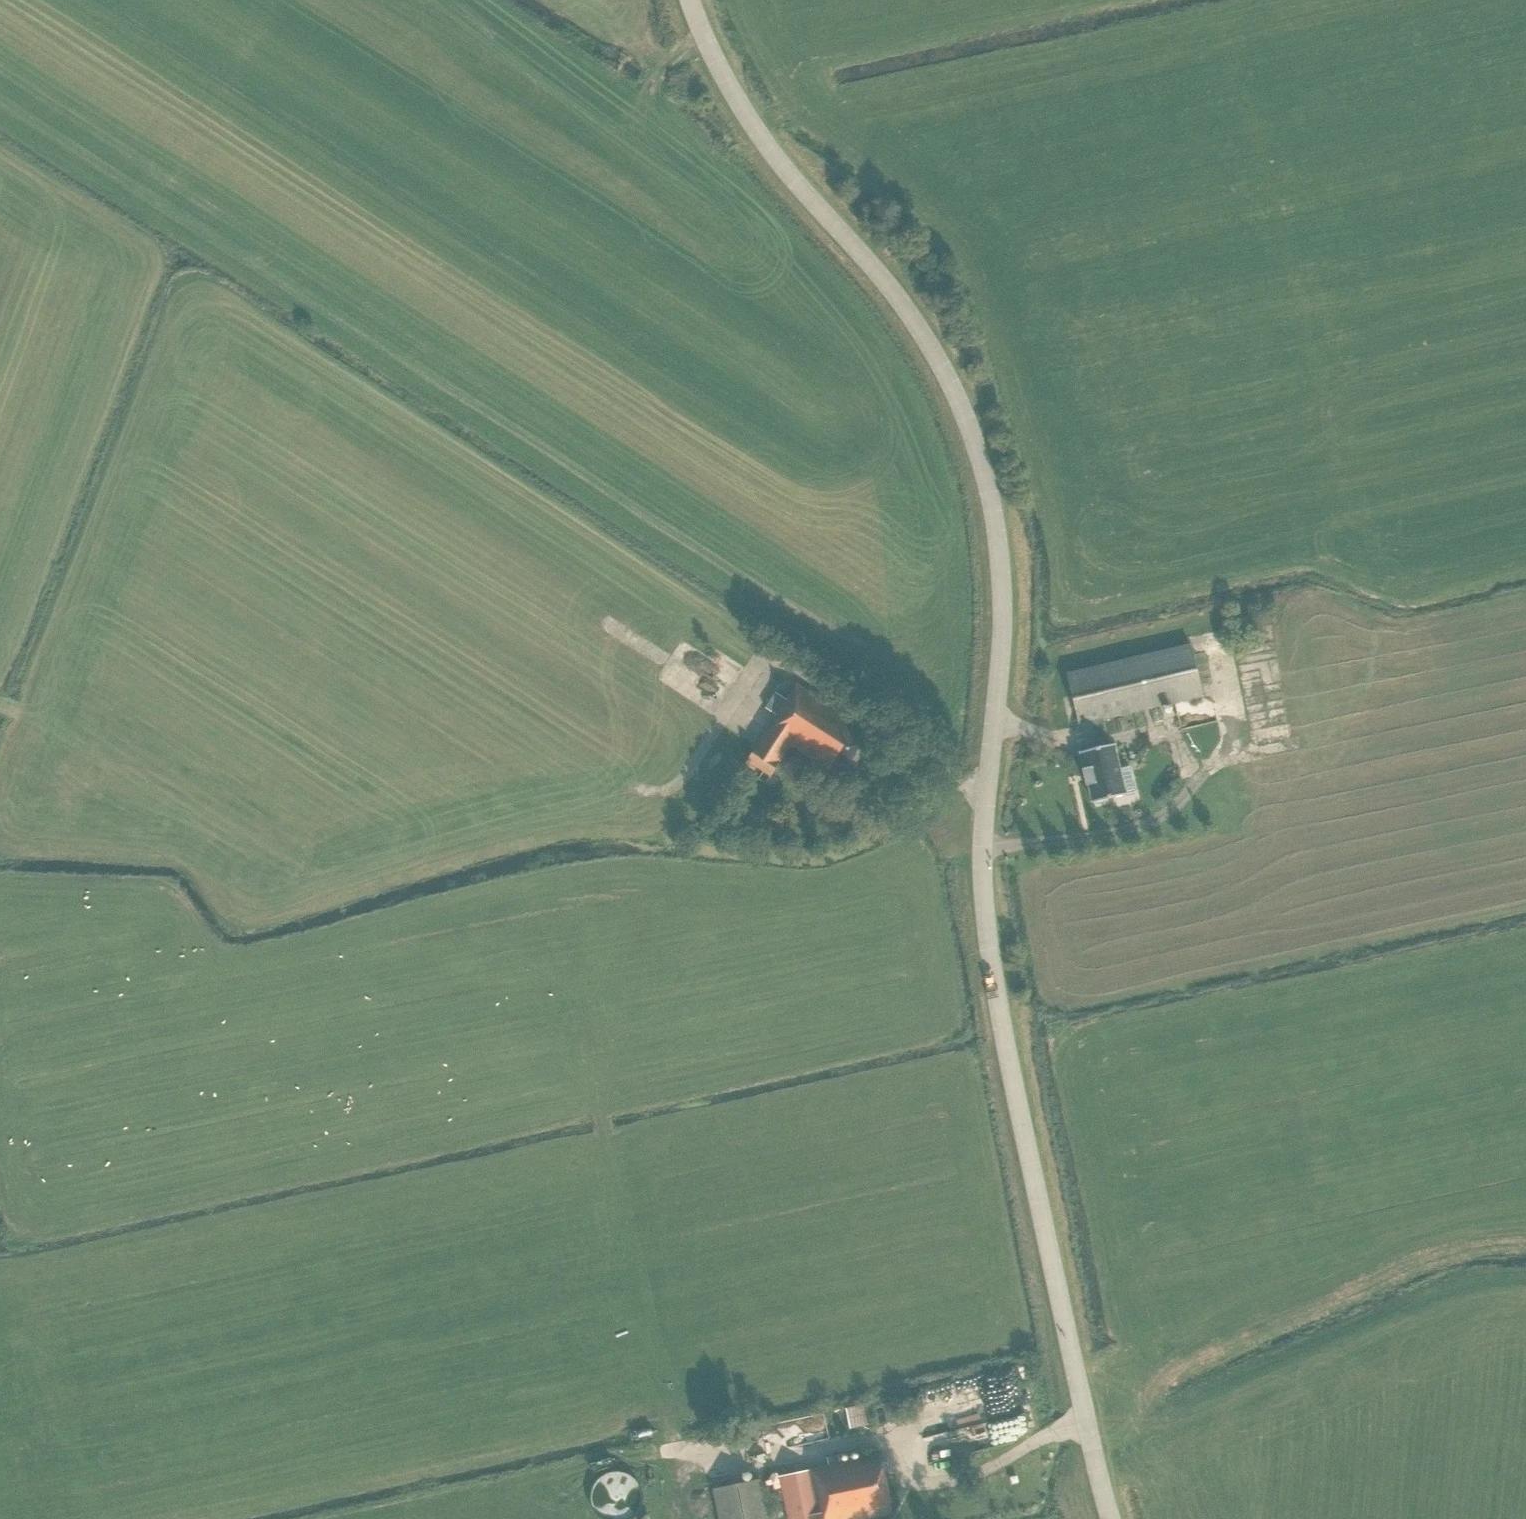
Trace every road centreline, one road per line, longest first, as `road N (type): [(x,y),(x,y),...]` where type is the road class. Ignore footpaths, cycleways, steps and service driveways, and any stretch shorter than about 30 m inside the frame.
road 1 (tertiary): [(1111,1518),(987,938),(982,845),(1002,618),(988,484),(936,355),(881,276),(749,120),(690,0)]

